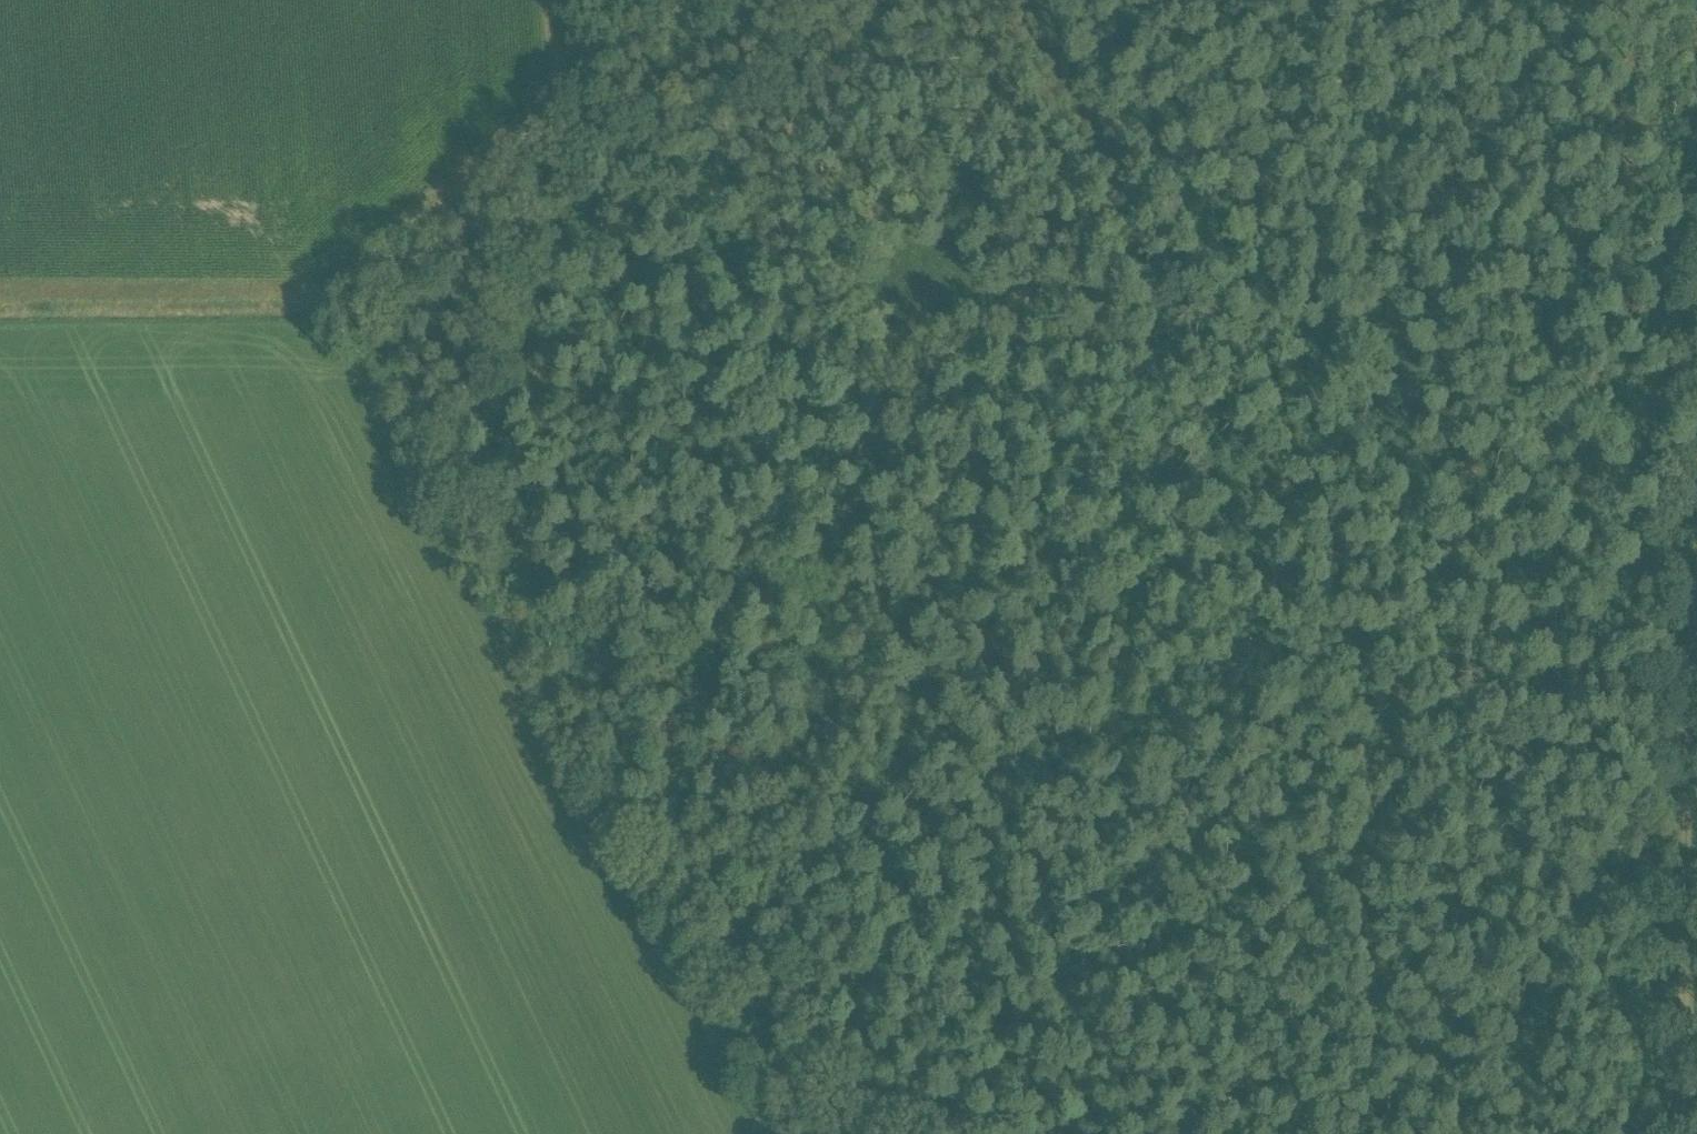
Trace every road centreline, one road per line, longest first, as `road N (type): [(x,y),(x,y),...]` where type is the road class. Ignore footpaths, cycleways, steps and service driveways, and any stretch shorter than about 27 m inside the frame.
road 1 (track): [(1681,1133),(1696,814)]

